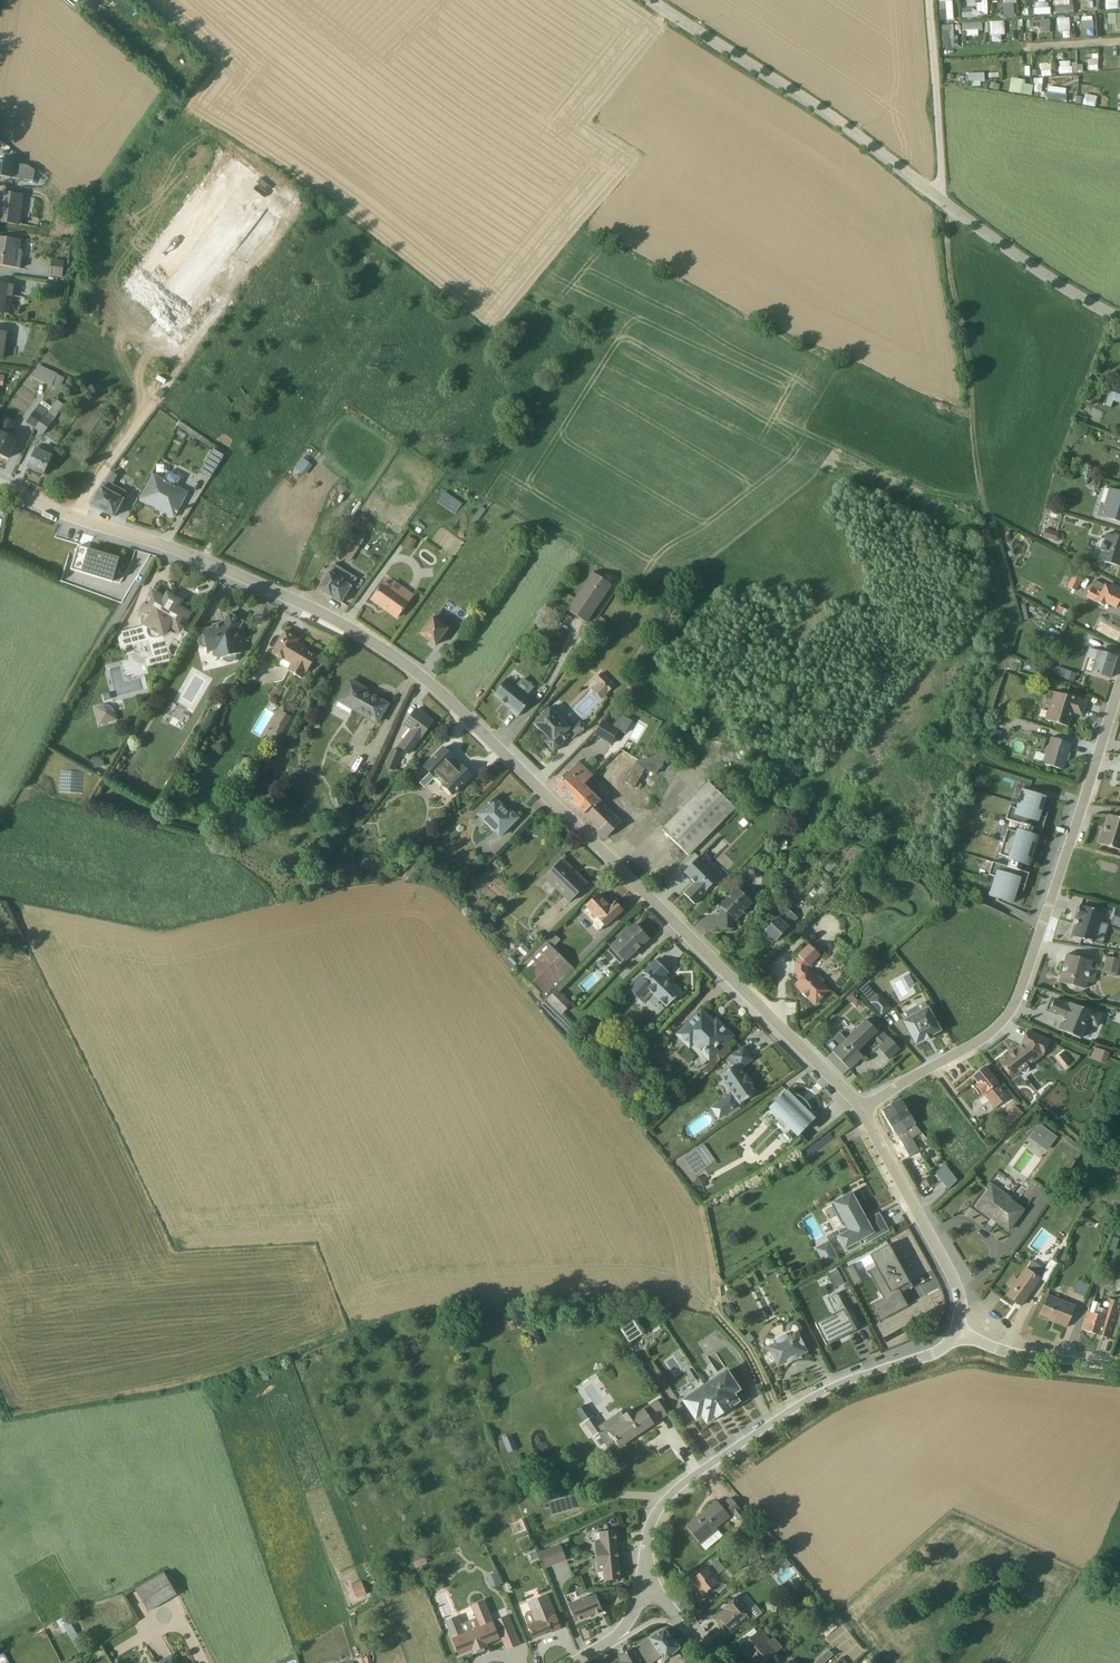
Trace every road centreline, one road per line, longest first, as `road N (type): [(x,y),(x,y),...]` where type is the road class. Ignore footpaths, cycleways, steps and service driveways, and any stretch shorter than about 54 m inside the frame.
road 1 (residential): [(0,487),(248,580),(401,662),(862,1109)]
road 2 (track): [(942,204),(985,515),(1011,622),(976,745),(986,763),(1086,794)]
road 3 (unclassified): [(1119,683),(1007,1014),(990,1034),(862,1109)]
road 4 (residential): [(958,1337),(944,1351),(808,1400),(670,1495),(649,1528),(648,1594)]
road 5 (residential): [(647,0),(825,114),(942,204)]
road 6 (residential): [(862,1109),(957,1287),(958,1337)]
road 7 (residential): [(942,204),(1119,320)]
road 8 (unclassified): [(929,0),(942,204)]
road 9 (residential): [(958,1337),(1025,1357),(1119,1366)]
road 10 (track): [(778,1419),(751,1359),(710,1306)]

